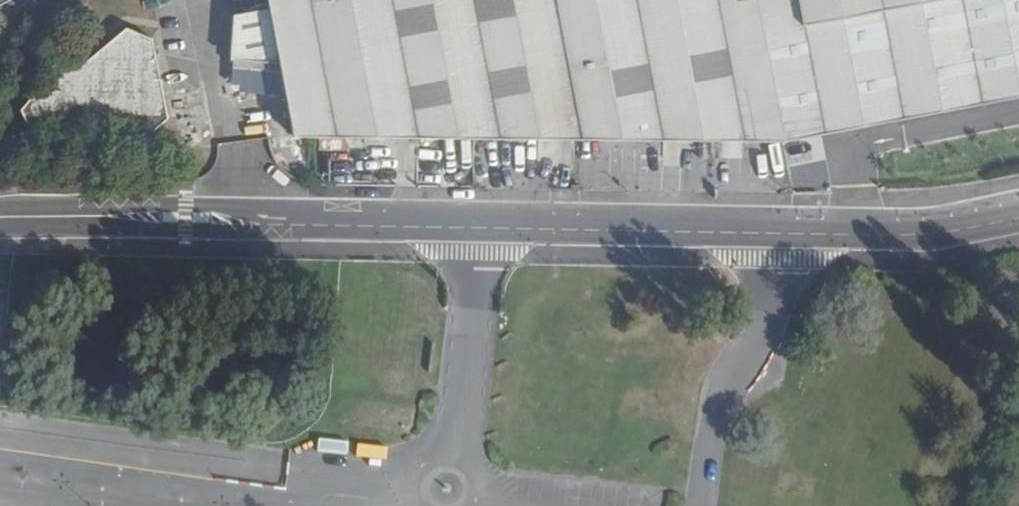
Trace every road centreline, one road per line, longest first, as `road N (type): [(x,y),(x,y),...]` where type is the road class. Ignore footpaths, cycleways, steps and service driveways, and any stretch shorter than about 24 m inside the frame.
road 1 (tertiary): [(1018,213),(781,230),(0,216)]

